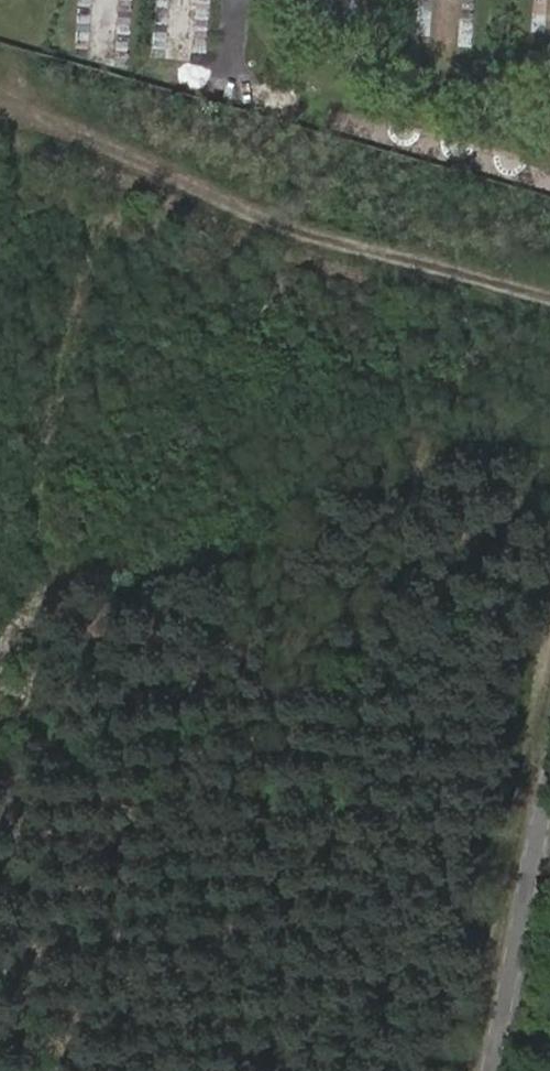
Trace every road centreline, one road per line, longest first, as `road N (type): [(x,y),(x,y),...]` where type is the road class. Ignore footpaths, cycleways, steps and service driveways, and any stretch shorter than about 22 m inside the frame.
road 1 (track): [(549,299),(272,223),(102,145),(0,115)]
road 2 (unclassified): [(549,834),(499,1070)]

